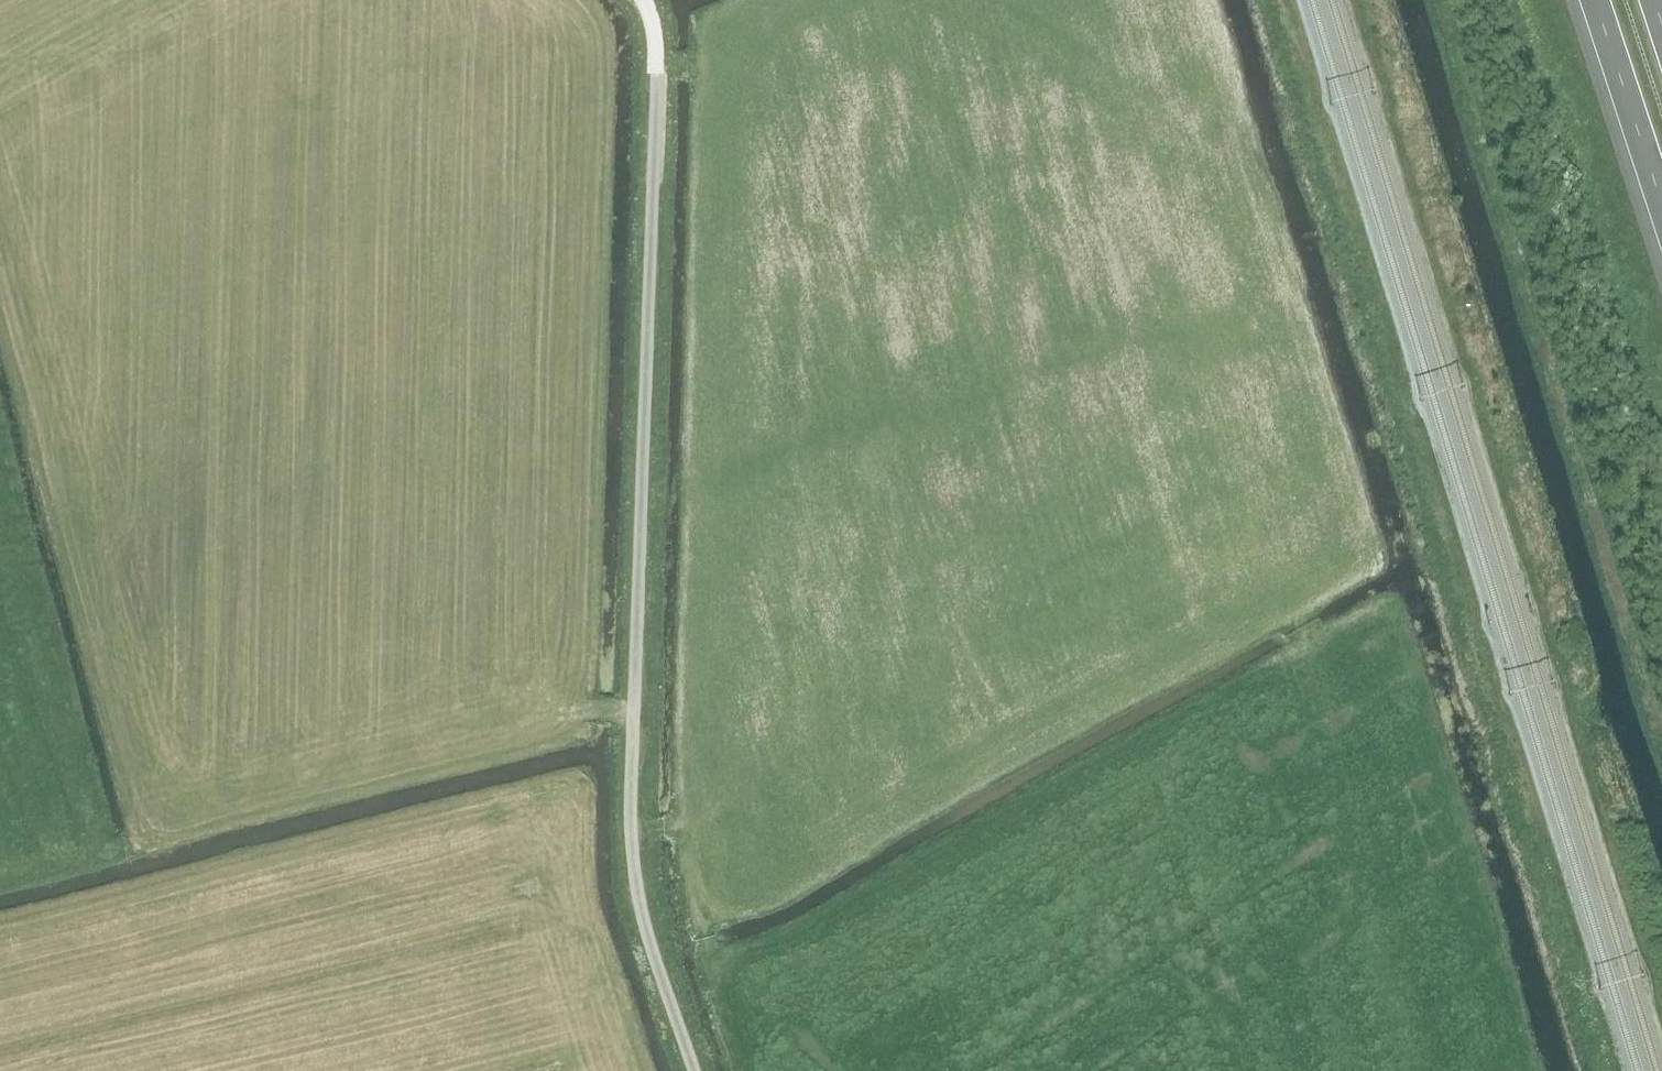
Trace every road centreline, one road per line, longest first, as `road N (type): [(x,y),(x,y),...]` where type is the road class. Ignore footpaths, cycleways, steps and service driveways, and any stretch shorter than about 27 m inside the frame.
road 1 (motorway): [(1594,0),(1661,205)]

